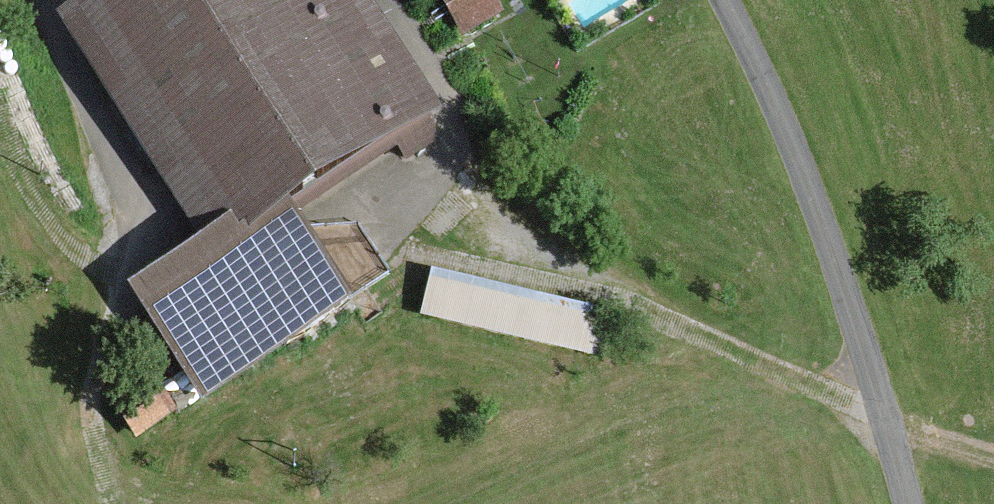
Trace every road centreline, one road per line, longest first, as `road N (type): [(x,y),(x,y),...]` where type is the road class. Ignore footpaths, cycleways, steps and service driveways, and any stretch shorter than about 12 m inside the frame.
road 1 (track): [(993,455),(892,423),(663,322),(471,191),(460,94),(401,0)]
road 2 (unclassified): [(910,503),(892,423),(778,111),(720,0)]
road 3 (track): [(48,0),(49,28),(95,109),(126,240),(88,392),(108,503)]

